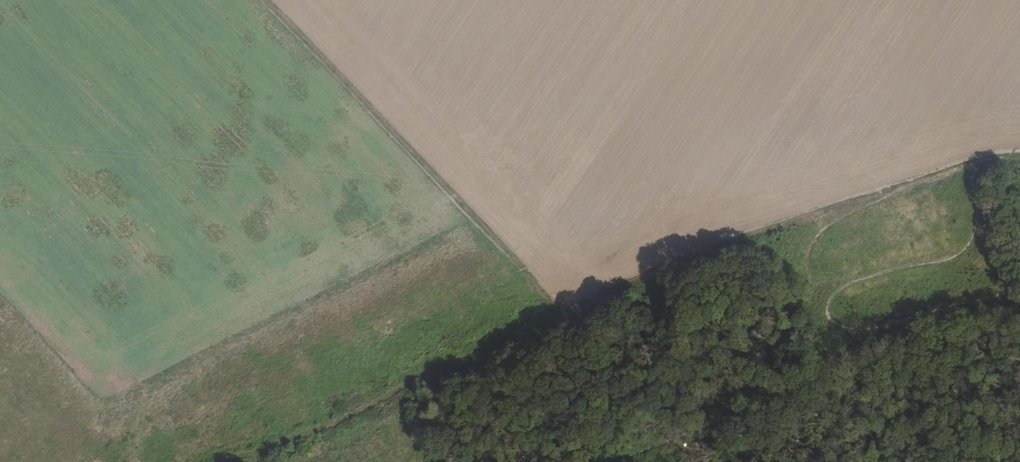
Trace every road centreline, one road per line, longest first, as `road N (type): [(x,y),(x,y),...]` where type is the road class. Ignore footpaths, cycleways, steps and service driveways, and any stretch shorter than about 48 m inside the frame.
road 1 (track): [(246,461),(780,223),(969,155),(1019,153)]
road 2 (track): [(260,0),(429,173),(556,324)]
road 3 (track): [(681,461),(784,410),(868,338),(1019,313)]

